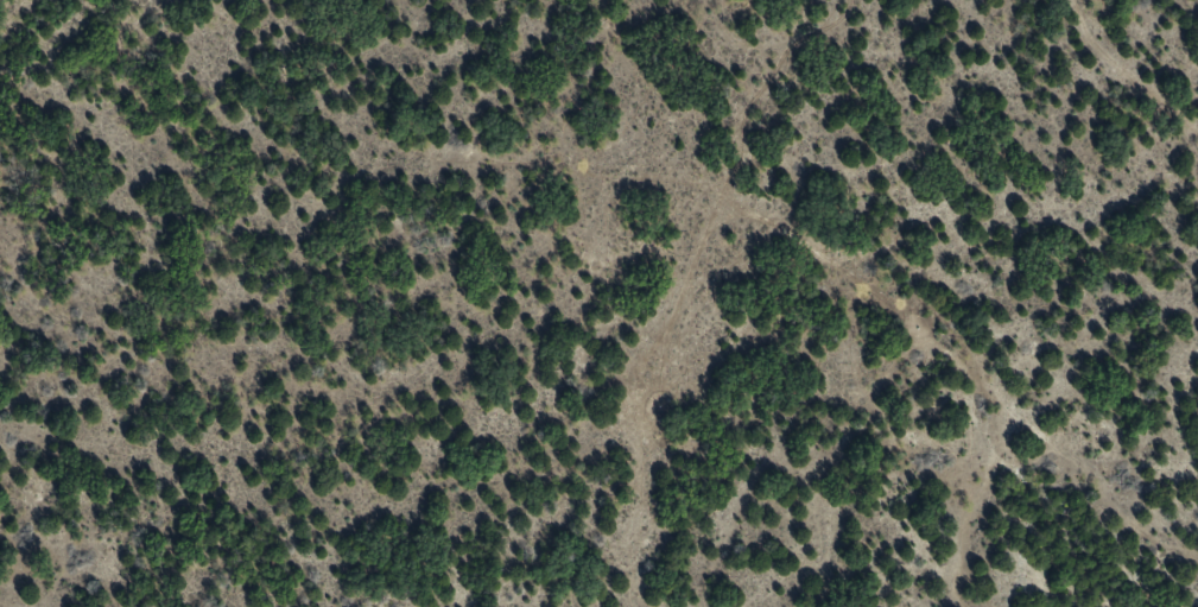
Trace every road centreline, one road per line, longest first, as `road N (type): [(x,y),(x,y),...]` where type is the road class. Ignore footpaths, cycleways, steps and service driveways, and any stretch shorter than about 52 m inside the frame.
road 1 (residential): [(1197,85),(1149,31),(1096,0)]

